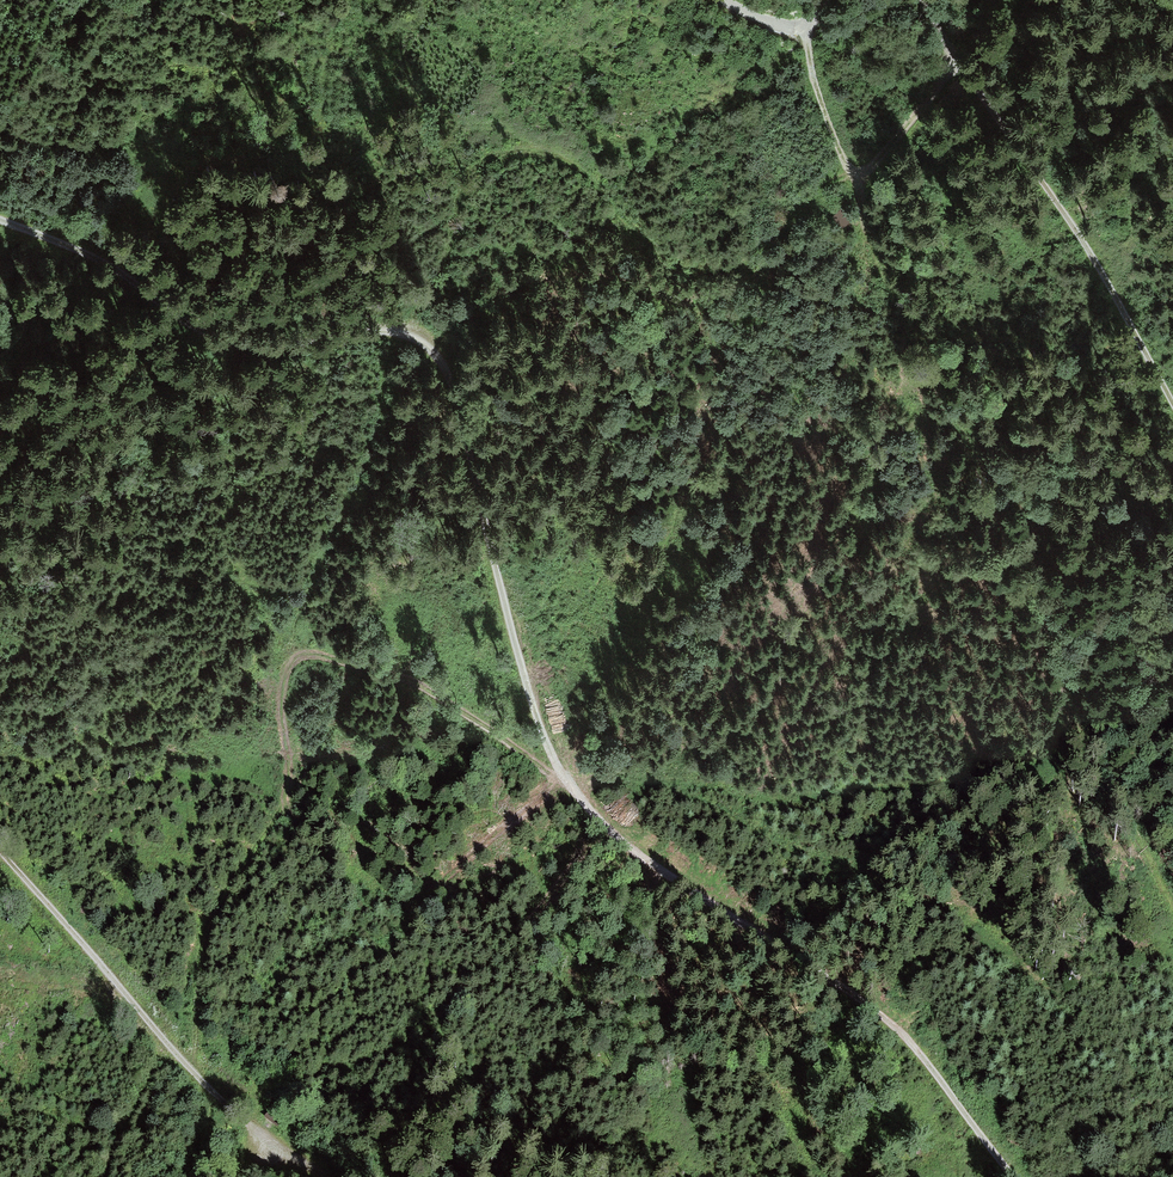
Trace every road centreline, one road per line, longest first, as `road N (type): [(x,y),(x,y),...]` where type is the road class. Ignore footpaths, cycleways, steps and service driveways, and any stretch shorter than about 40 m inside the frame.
road 1 (track): [(0,220),(114,265),(178,320),(225,343),(258,348),(387,331),(427,342),(452,387),(526,685),(564,778),(645,861),(889,1021),(1016,1176)]
road 2 (track): [(289,666),(298,618),(368,461),(391,358),(451,241),(464,195),(485,170),(511,156),(544,152),(582,170),(675,261),(717,273),(747,266),(804,204),(850,176),(809,42),(832,0)]
road 3 (track): [(1172,901),(1078,724),(994,504),(903,319),(850,176),(887,149),(952,55)]
road 4 (track): [(195,1074),(197,966),(217,912),(287,792),(285,679),(294,660),(313,654),(426,688),(564,778)]
road 5 (track): [(1172,400),(1097,257),(920,0)]
road 6 (track): [(0,849),(195,1074),(320,1176)]

